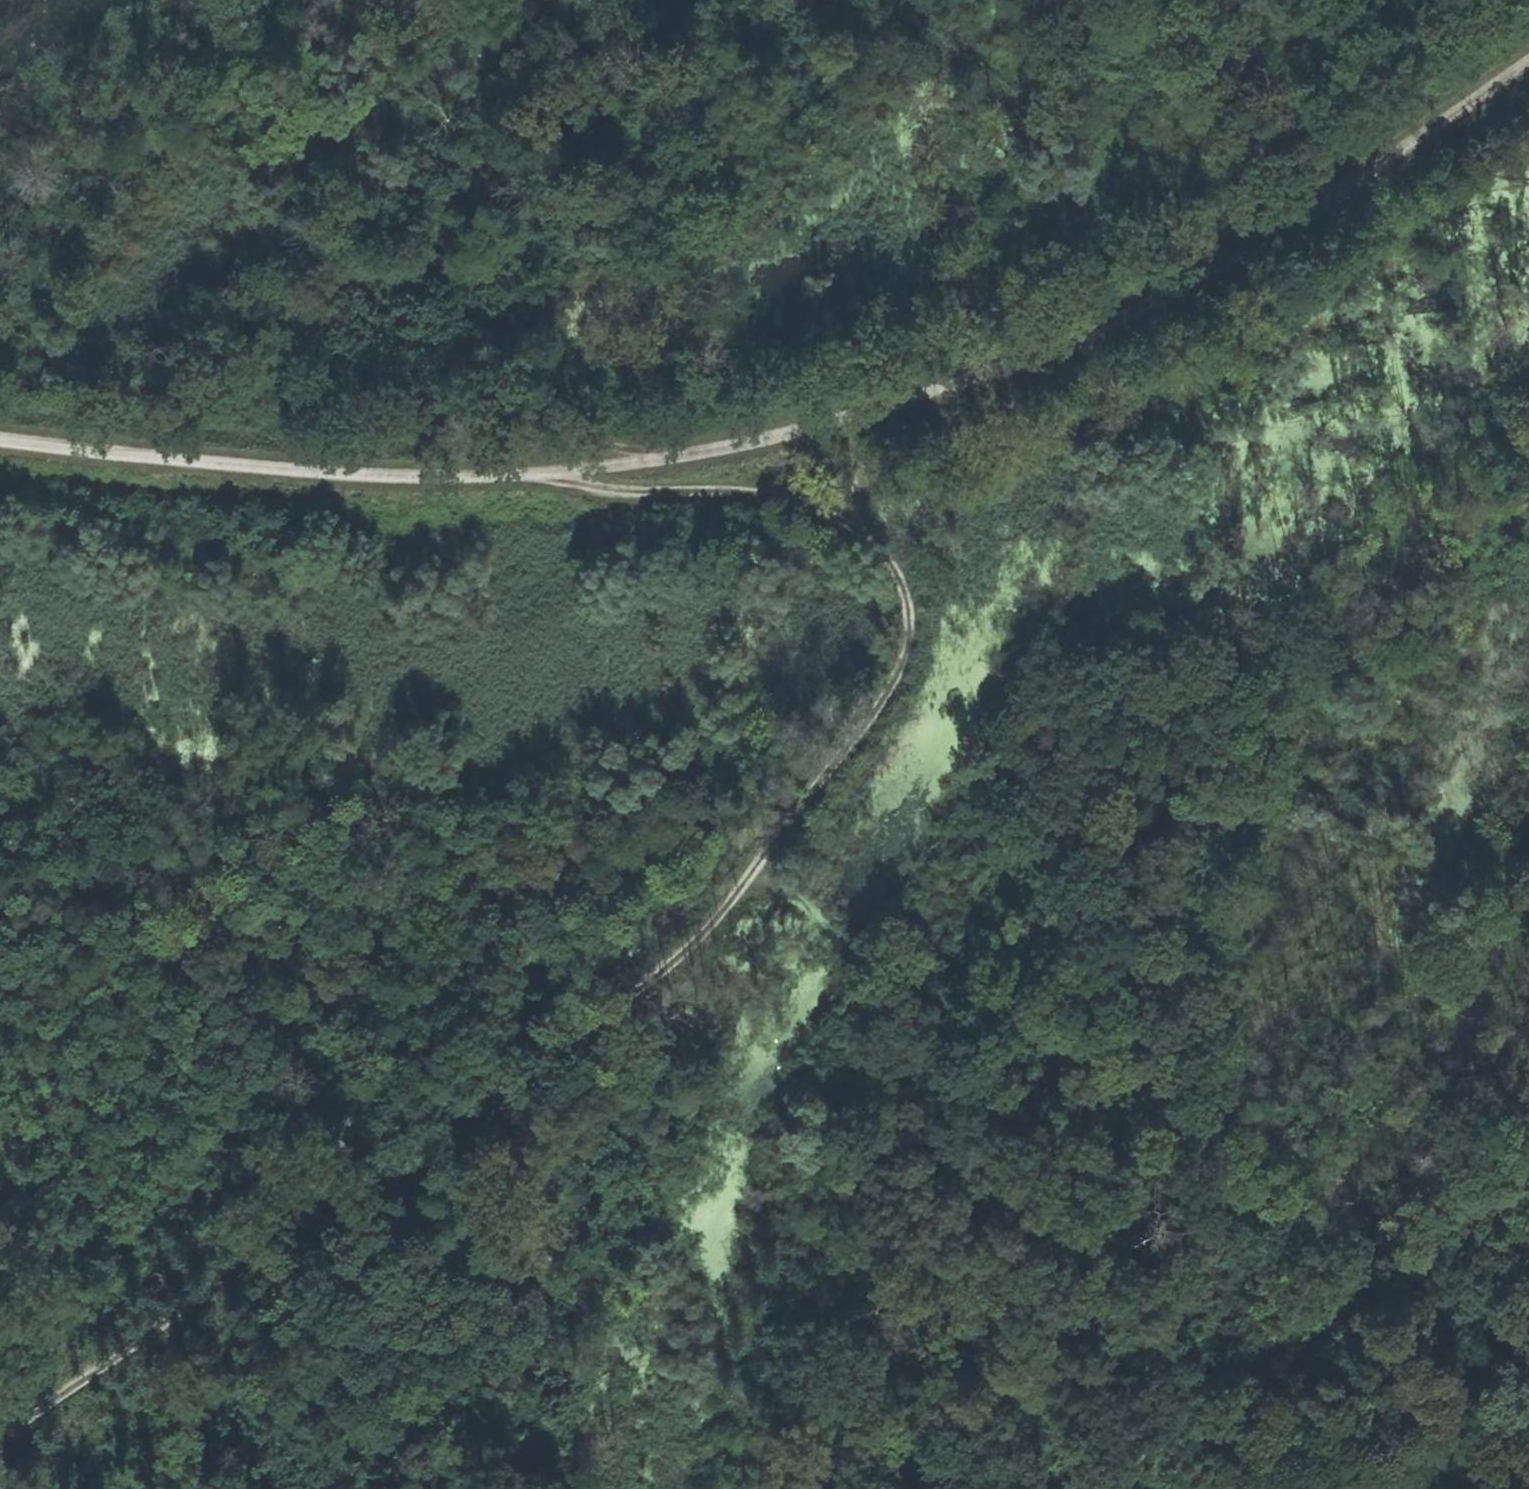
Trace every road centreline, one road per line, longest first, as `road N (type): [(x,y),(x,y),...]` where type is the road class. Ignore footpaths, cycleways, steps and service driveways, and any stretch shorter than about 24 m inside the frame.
road 1 (track): [(545,474),(626,488),(735,493),(865,530),(910,579),(909,645),(879,713),(722,916),(574,1040),(0,1435)]
road 2 (track): [(0,441),(320,474),(491,476),(630,471),(912,412),(1032,364),(1235,260),(1528,58)]

